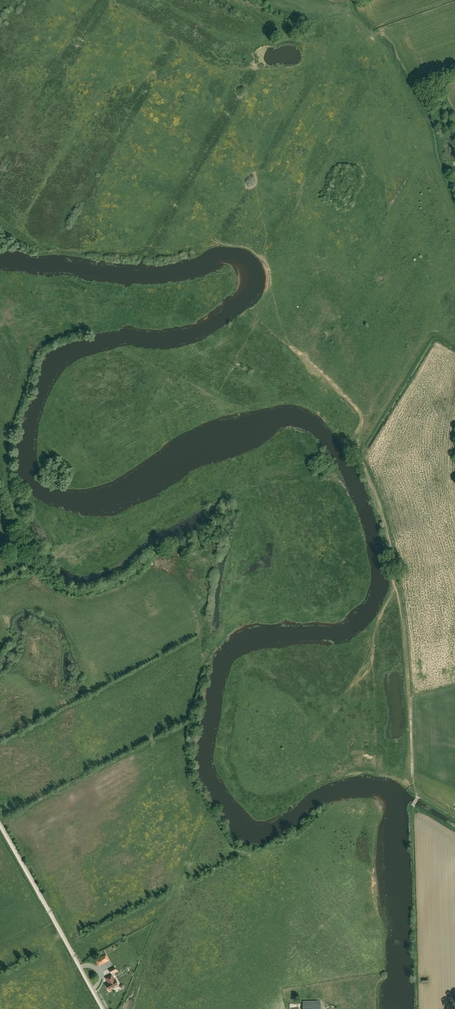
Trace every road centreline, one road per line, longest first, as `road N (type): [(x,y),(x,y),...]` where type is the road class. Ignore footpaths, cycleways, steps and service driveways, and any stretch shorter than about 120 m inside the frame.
road 1 (track): [(102,1008),(0,827)]

